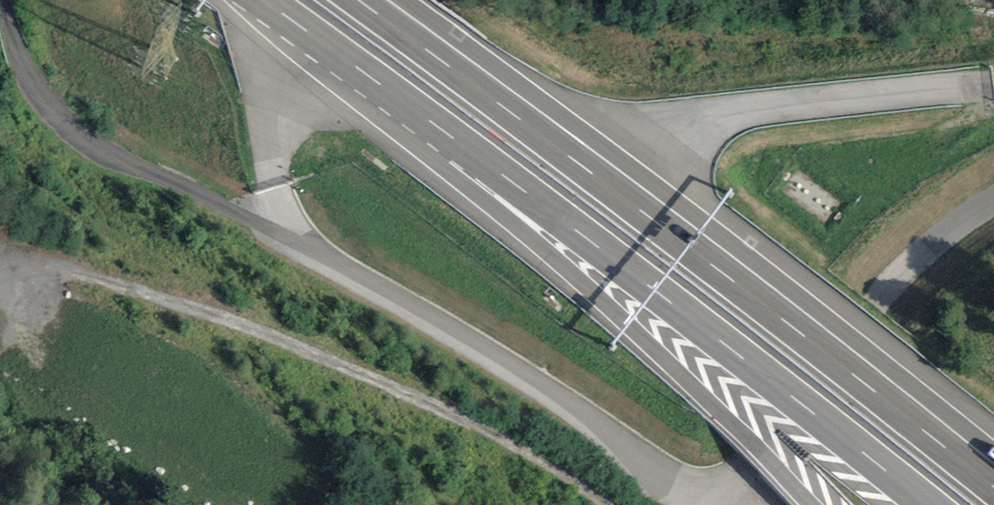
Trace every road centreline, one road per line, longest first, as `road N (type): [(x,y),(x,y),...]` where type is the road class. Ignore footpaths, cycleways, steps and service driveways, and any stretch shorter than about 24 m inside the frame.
road 1 (motorway): [(284,24),(490,169),(911,504)]
road 2 (motorway): [(284,24),(812,504)]
road 3 (motorway): [(993,504),(460,77)]
road 4 (track): [(606,504),(476,424),(239,321),(63,268),(32,268),(5,284)]
road 5 (motorway): [(993,451),(714,240),(460,77)]
road 6 (motorway): [(460,77),(352,0)]

